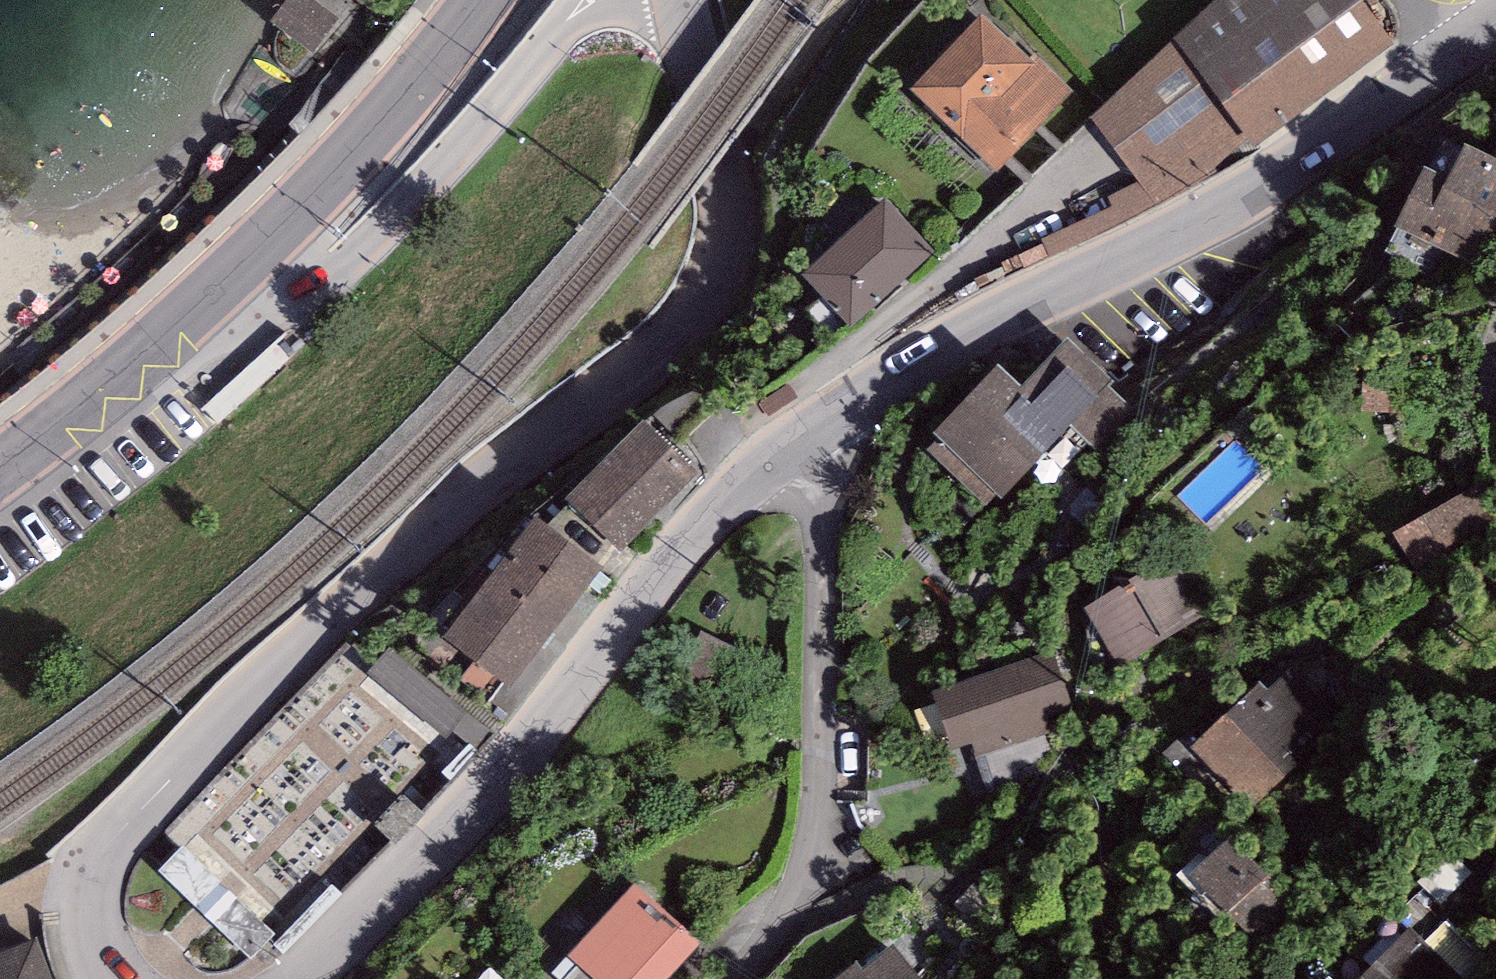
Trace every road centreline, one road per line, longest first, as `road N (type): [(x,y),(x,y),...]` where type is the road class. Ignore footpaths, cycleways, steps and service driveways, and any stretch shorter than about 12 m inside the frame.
road 1 (unclassified): [(111,978),(88,924),(87,895),(107,847),(396,555),(662,346),(715,277),(725,196),(684,0)]
road 2 (unclassified): [(1453,58),(1269,183),(1015,310),(804,436)]
road 3 (unclassified): [(804,436),(691,535),(521,746),(302,978)]
road 4 (residential): [(804,436),(819,466),(817,845),(806,880),(774,926),(721,978)]
road 5 (unclassified): [(194,311),(357,262),(593,0)]
road 6 (secondary): [(194,311),(345,162),(481,0)]
road 7 (secondary): [(0,468),(194,311)]

